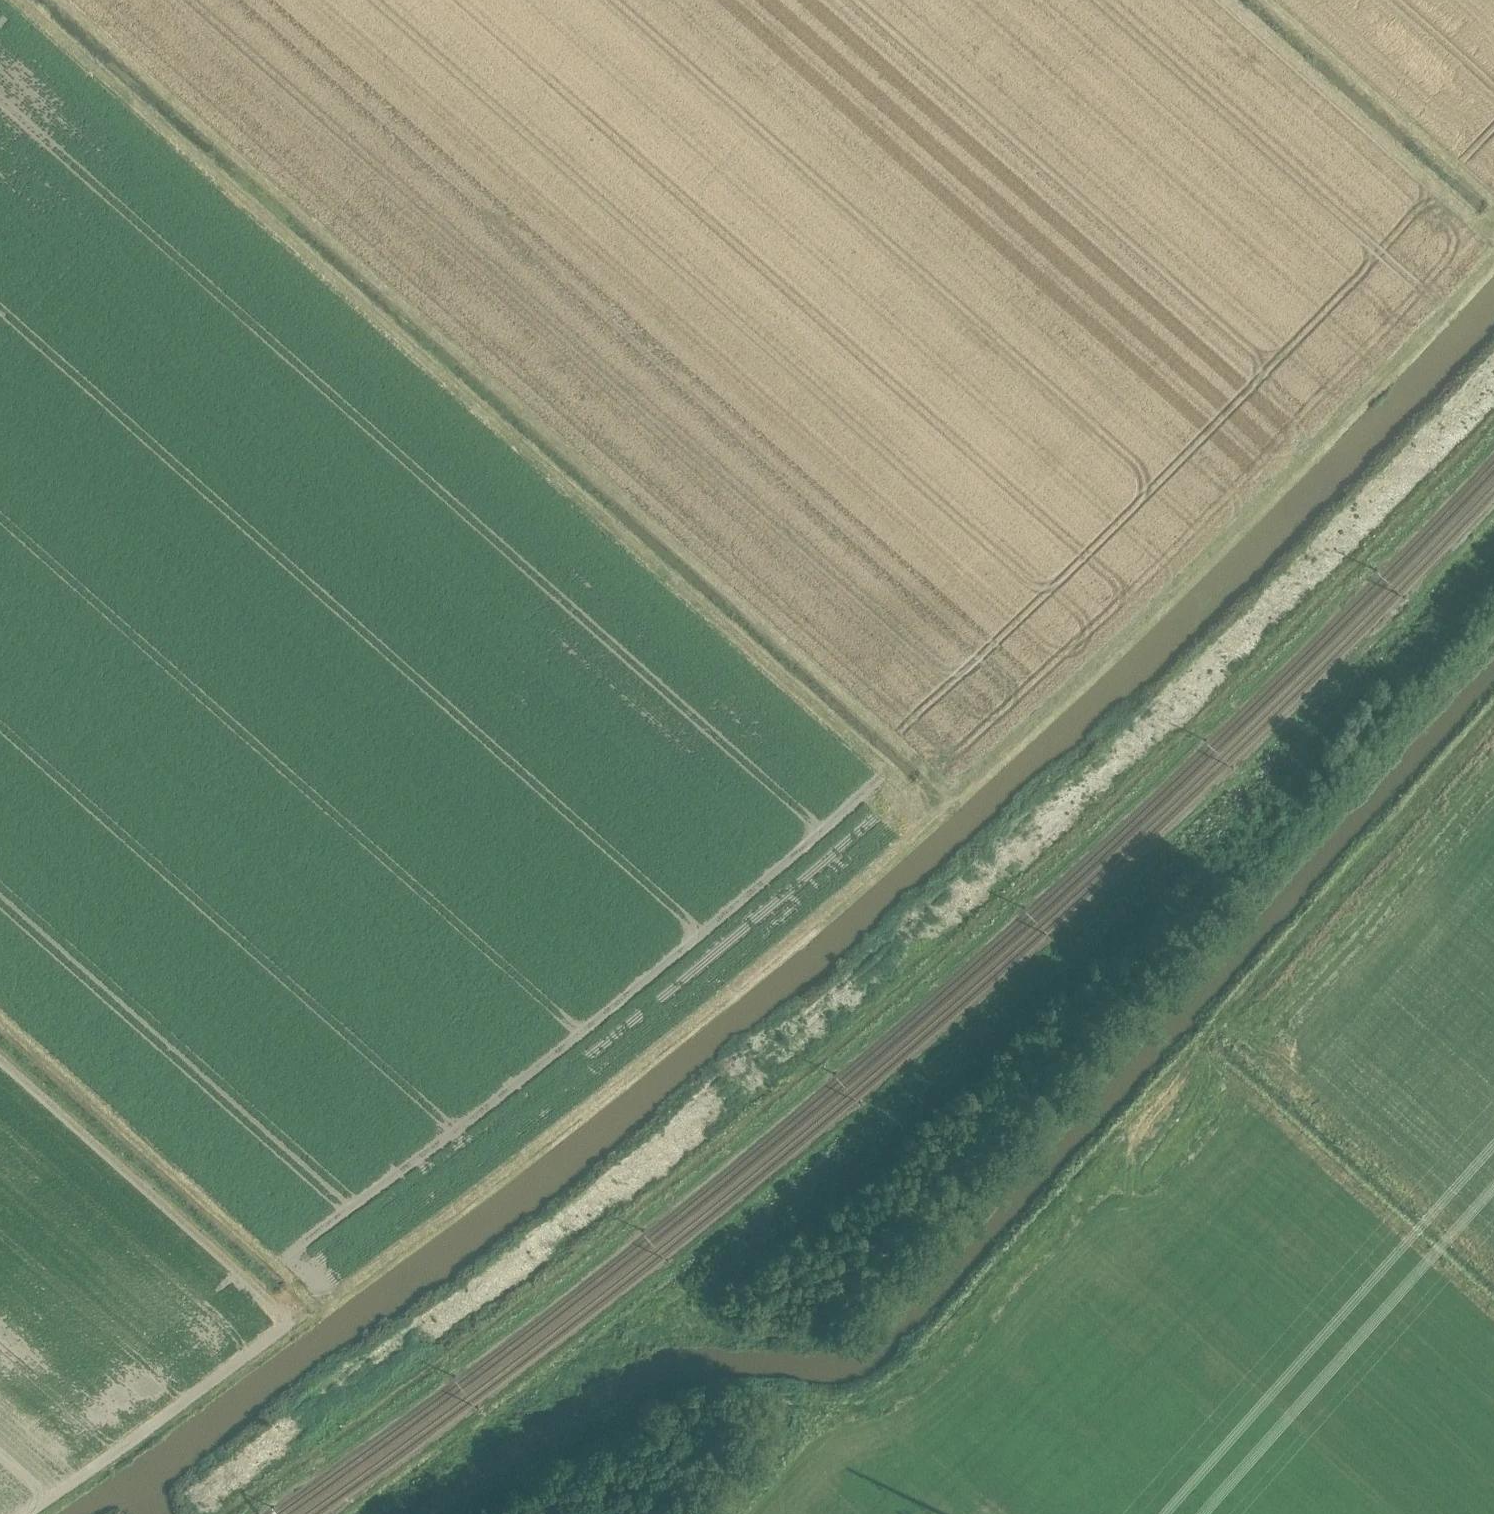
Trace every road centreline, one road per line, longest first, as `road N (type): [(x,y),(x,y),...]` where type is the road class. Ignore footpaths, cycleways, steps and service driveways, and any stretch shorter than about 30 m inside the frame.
road 1 (track): [(225,1513),(583,1256),(935,965),(1232,688),(1493,420)]

